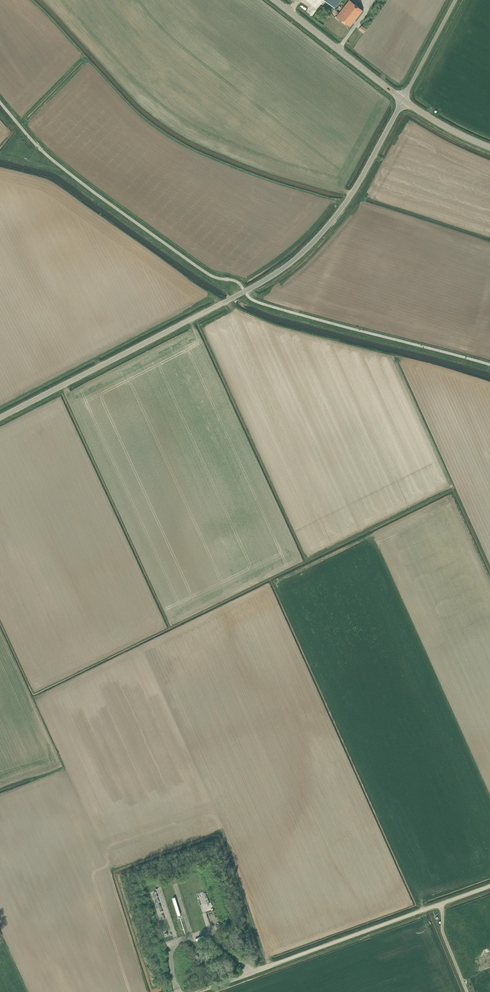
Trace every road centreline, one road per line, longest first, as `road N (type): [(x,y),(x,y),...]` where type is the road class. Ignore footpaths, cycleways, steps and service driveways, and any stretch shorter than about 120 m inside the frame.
road 1 (unclassified): [(0,417),(298,257),(360,180),(403,102)]
road 2 (unclassified): [(199,991),(489,886)]
road 3 (tertiary): [(403,102),(274,0)]

